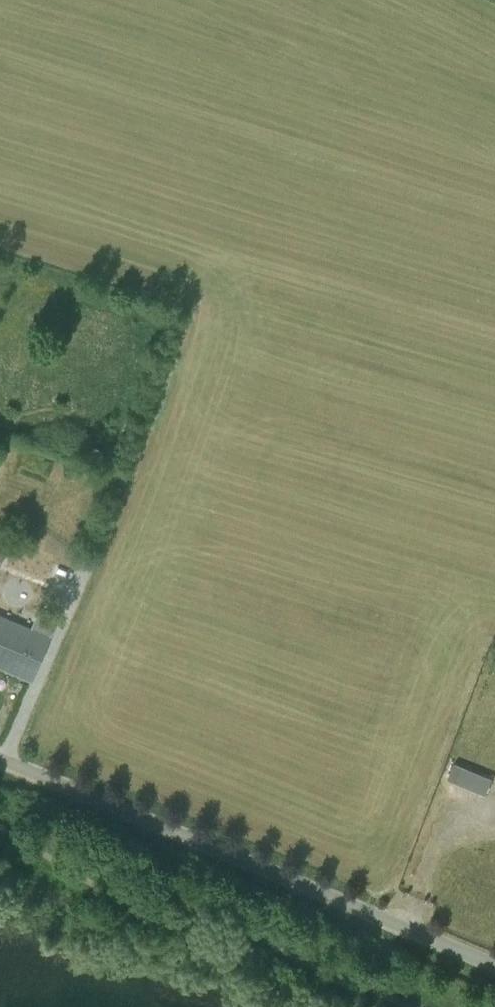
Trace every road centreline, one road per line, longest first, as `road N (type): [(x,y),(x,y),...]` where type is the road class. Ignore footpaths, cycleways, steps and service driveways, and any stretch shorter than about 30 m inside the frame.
road 1 (unclassified): [(494,964),(0,757)]

